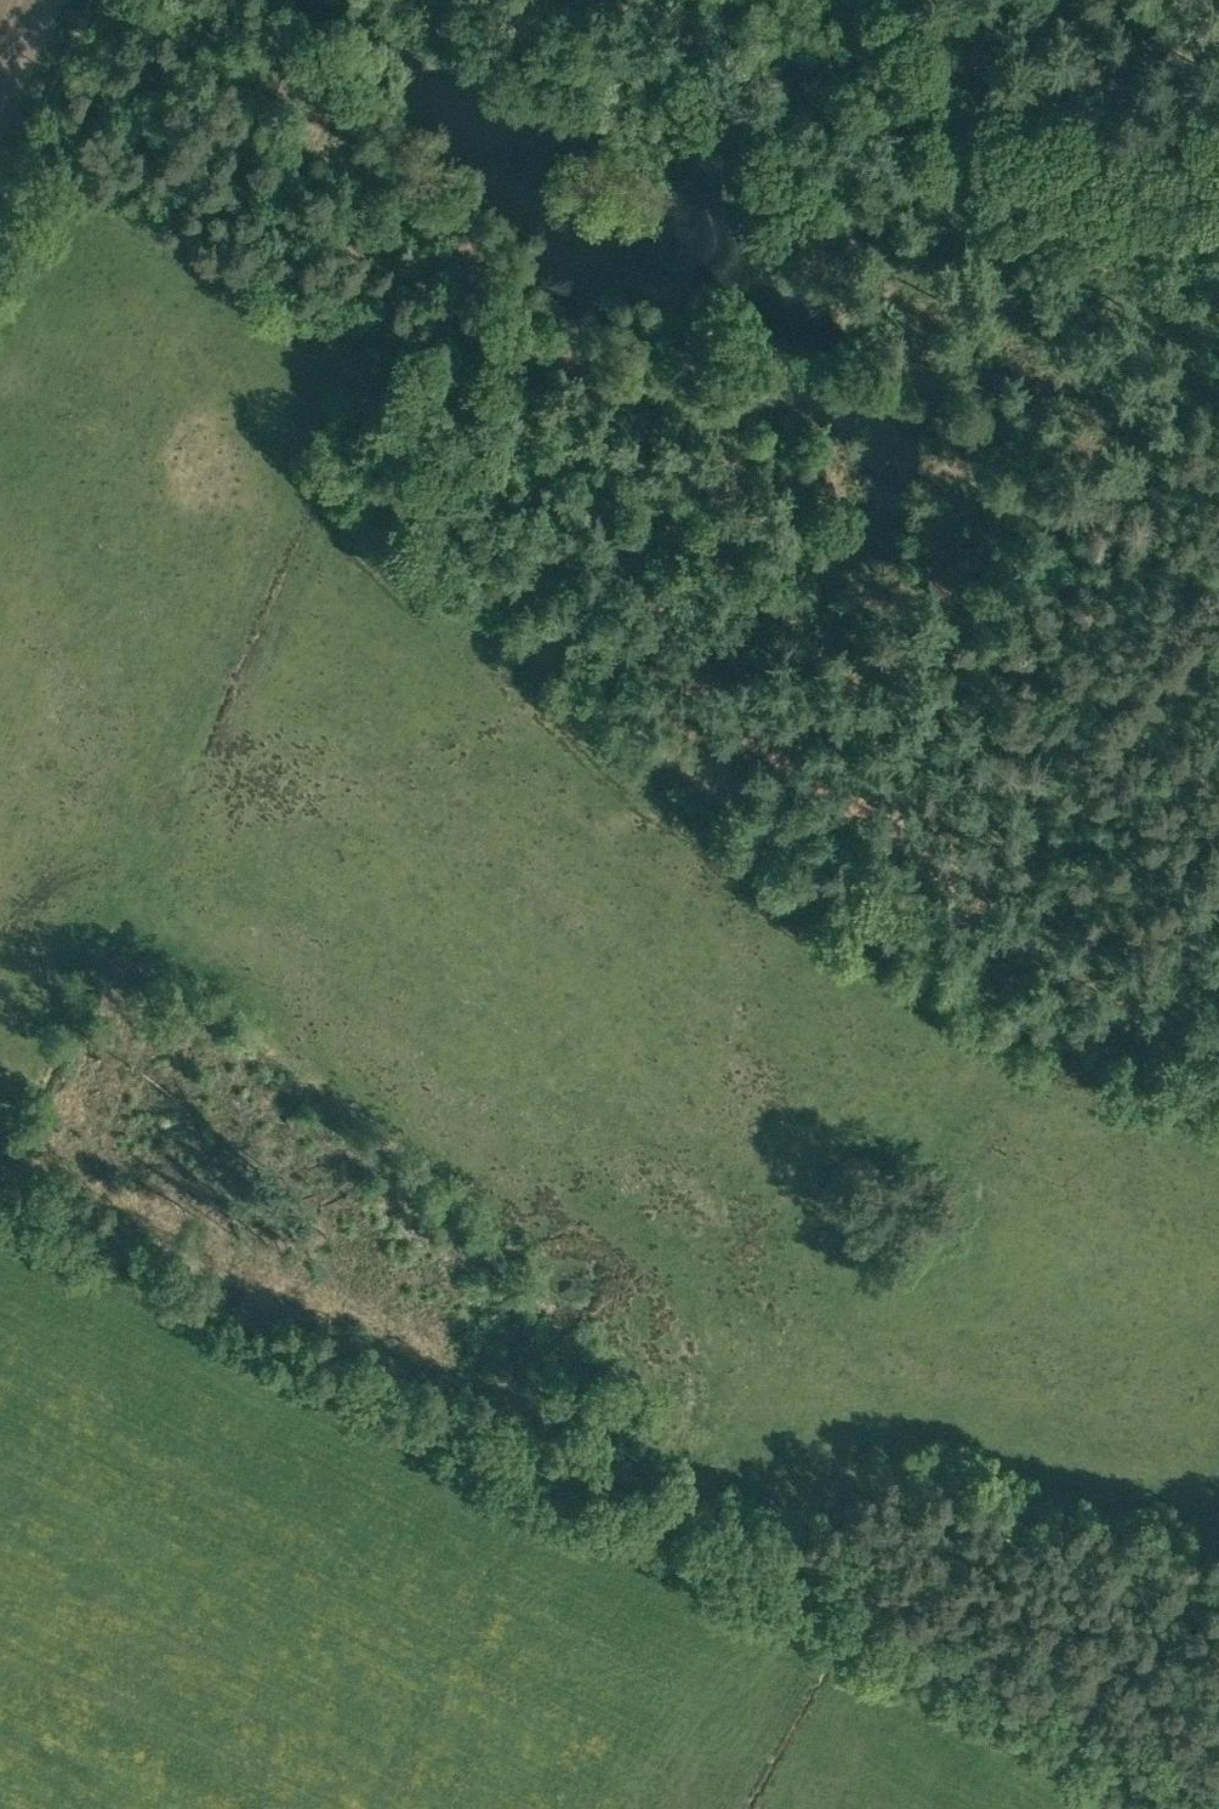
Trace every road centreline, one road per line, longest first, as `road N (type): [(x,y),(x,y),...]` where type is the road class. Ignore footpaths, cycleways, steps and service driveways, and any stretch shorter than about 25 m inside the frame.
road 1 (track): [(1218,1790),(1018,1674),(554,1456)]
road 2 (track): [(102,0),(0,223)]

